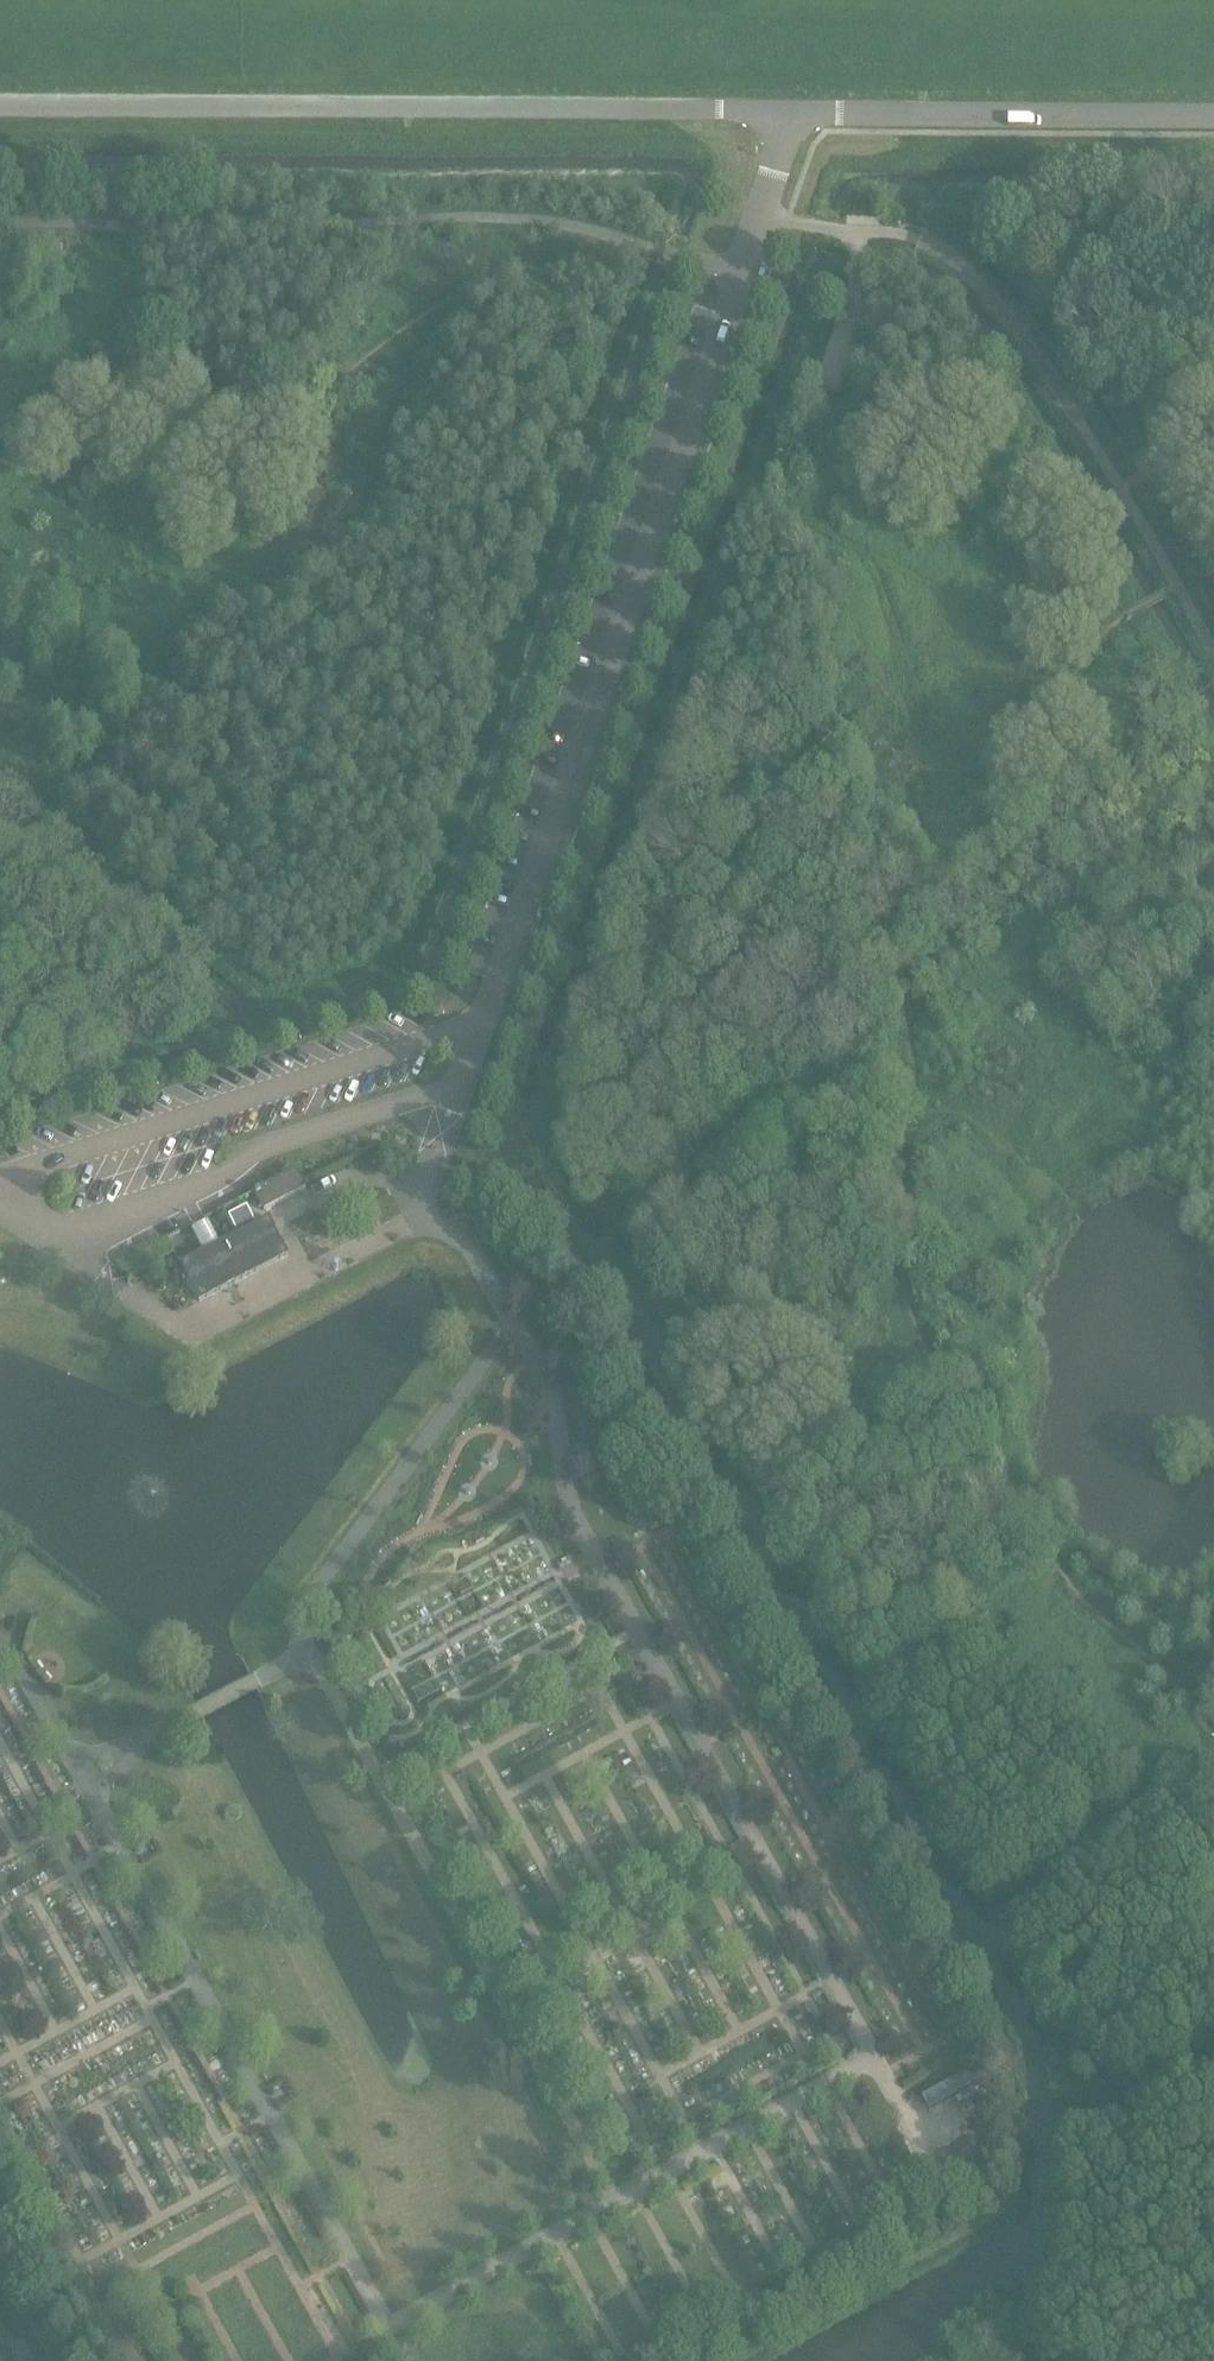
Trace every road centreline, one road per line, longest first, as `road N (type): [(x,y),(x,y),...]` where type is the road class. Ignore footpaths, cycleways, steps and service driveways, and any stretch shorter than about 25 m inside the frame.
road 1 (unclassified): [(484,1013),(789,108)]
road 2 (unclassified): [(0,104),(789,108)]
road 3 (unclassified): [(484,1013),(443,1034),(38,1164)]
road 4 (unclassified): [(789,108),(1213,111)]

